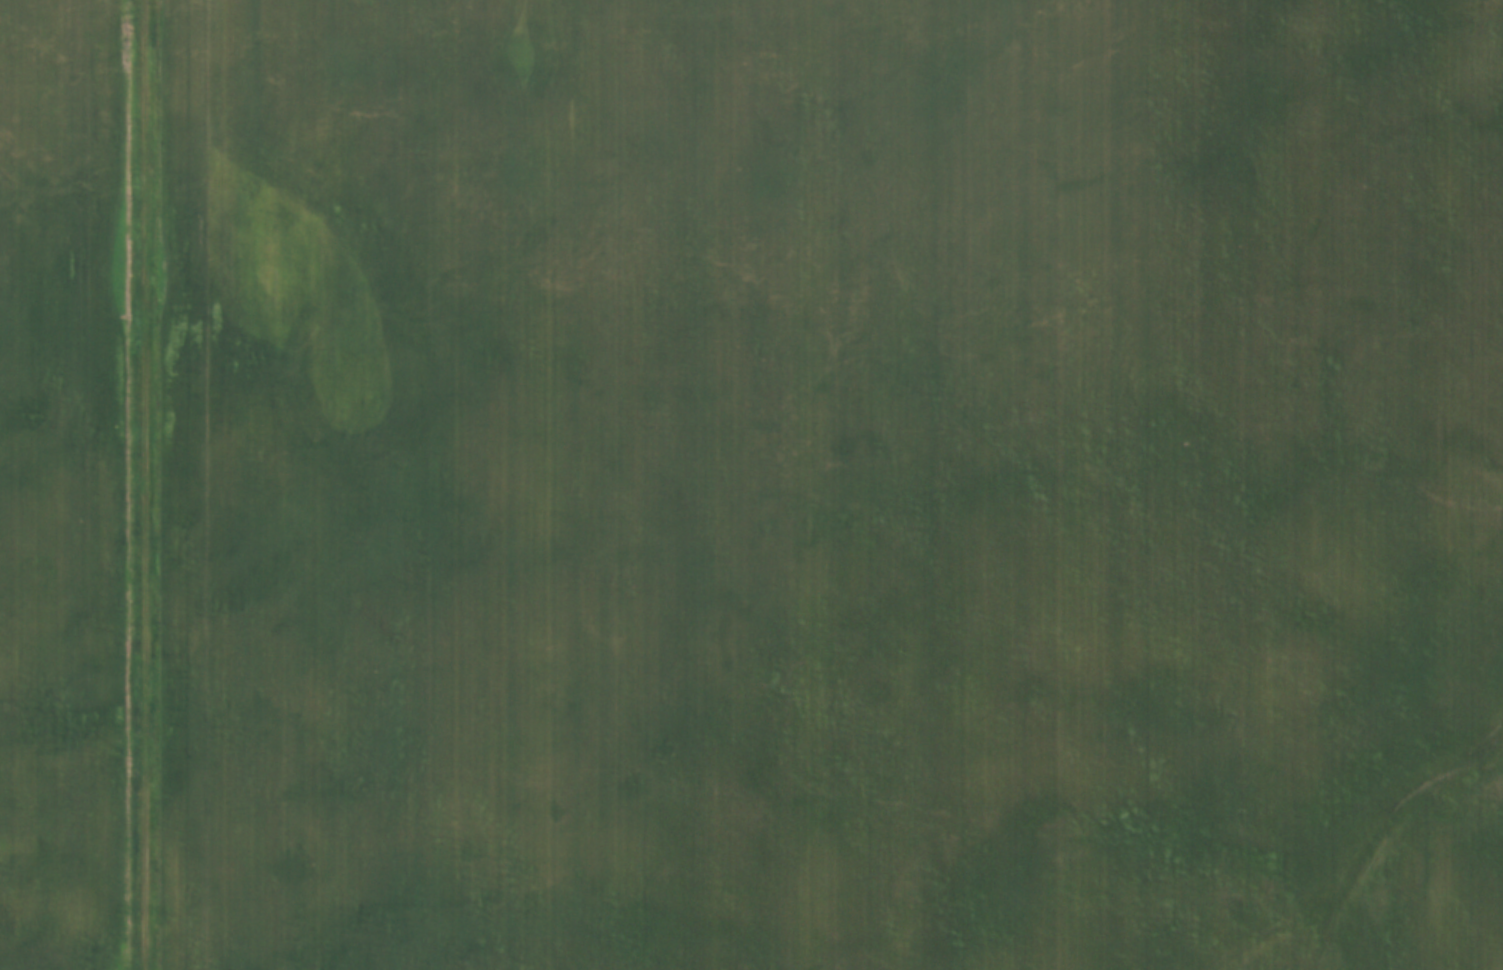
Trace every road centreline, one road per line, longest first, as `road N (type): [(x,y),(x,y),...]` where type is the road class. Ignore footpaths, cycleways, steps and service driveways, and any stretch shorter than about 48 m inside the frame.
road 1 (track): [(137,969),(145,773),(143,0)]

